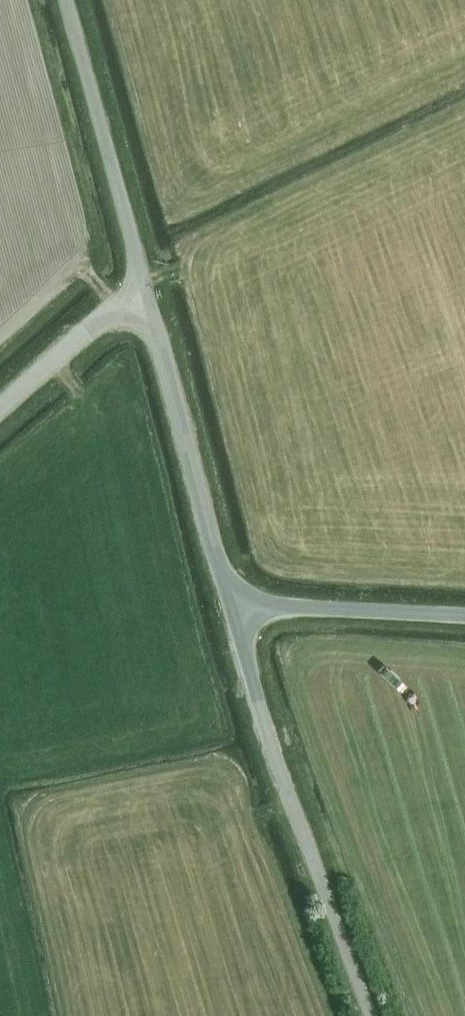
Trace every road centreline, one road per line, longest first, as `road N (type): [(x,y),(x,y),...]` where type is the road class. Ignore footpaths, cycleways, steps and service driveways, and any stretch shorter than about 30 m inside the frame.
road 1 (unclassified): [(375,1015),(259,708),(230,605)]
road 2 (unclassified): [(230,605),(144,296)]
road 3 (unclassified): [(144,296),(66,0)]
road 4 (unclassified): [(464,615),(230,605)]
road 5 (unclassified): [(144,296),(96,321),(0,404)]

